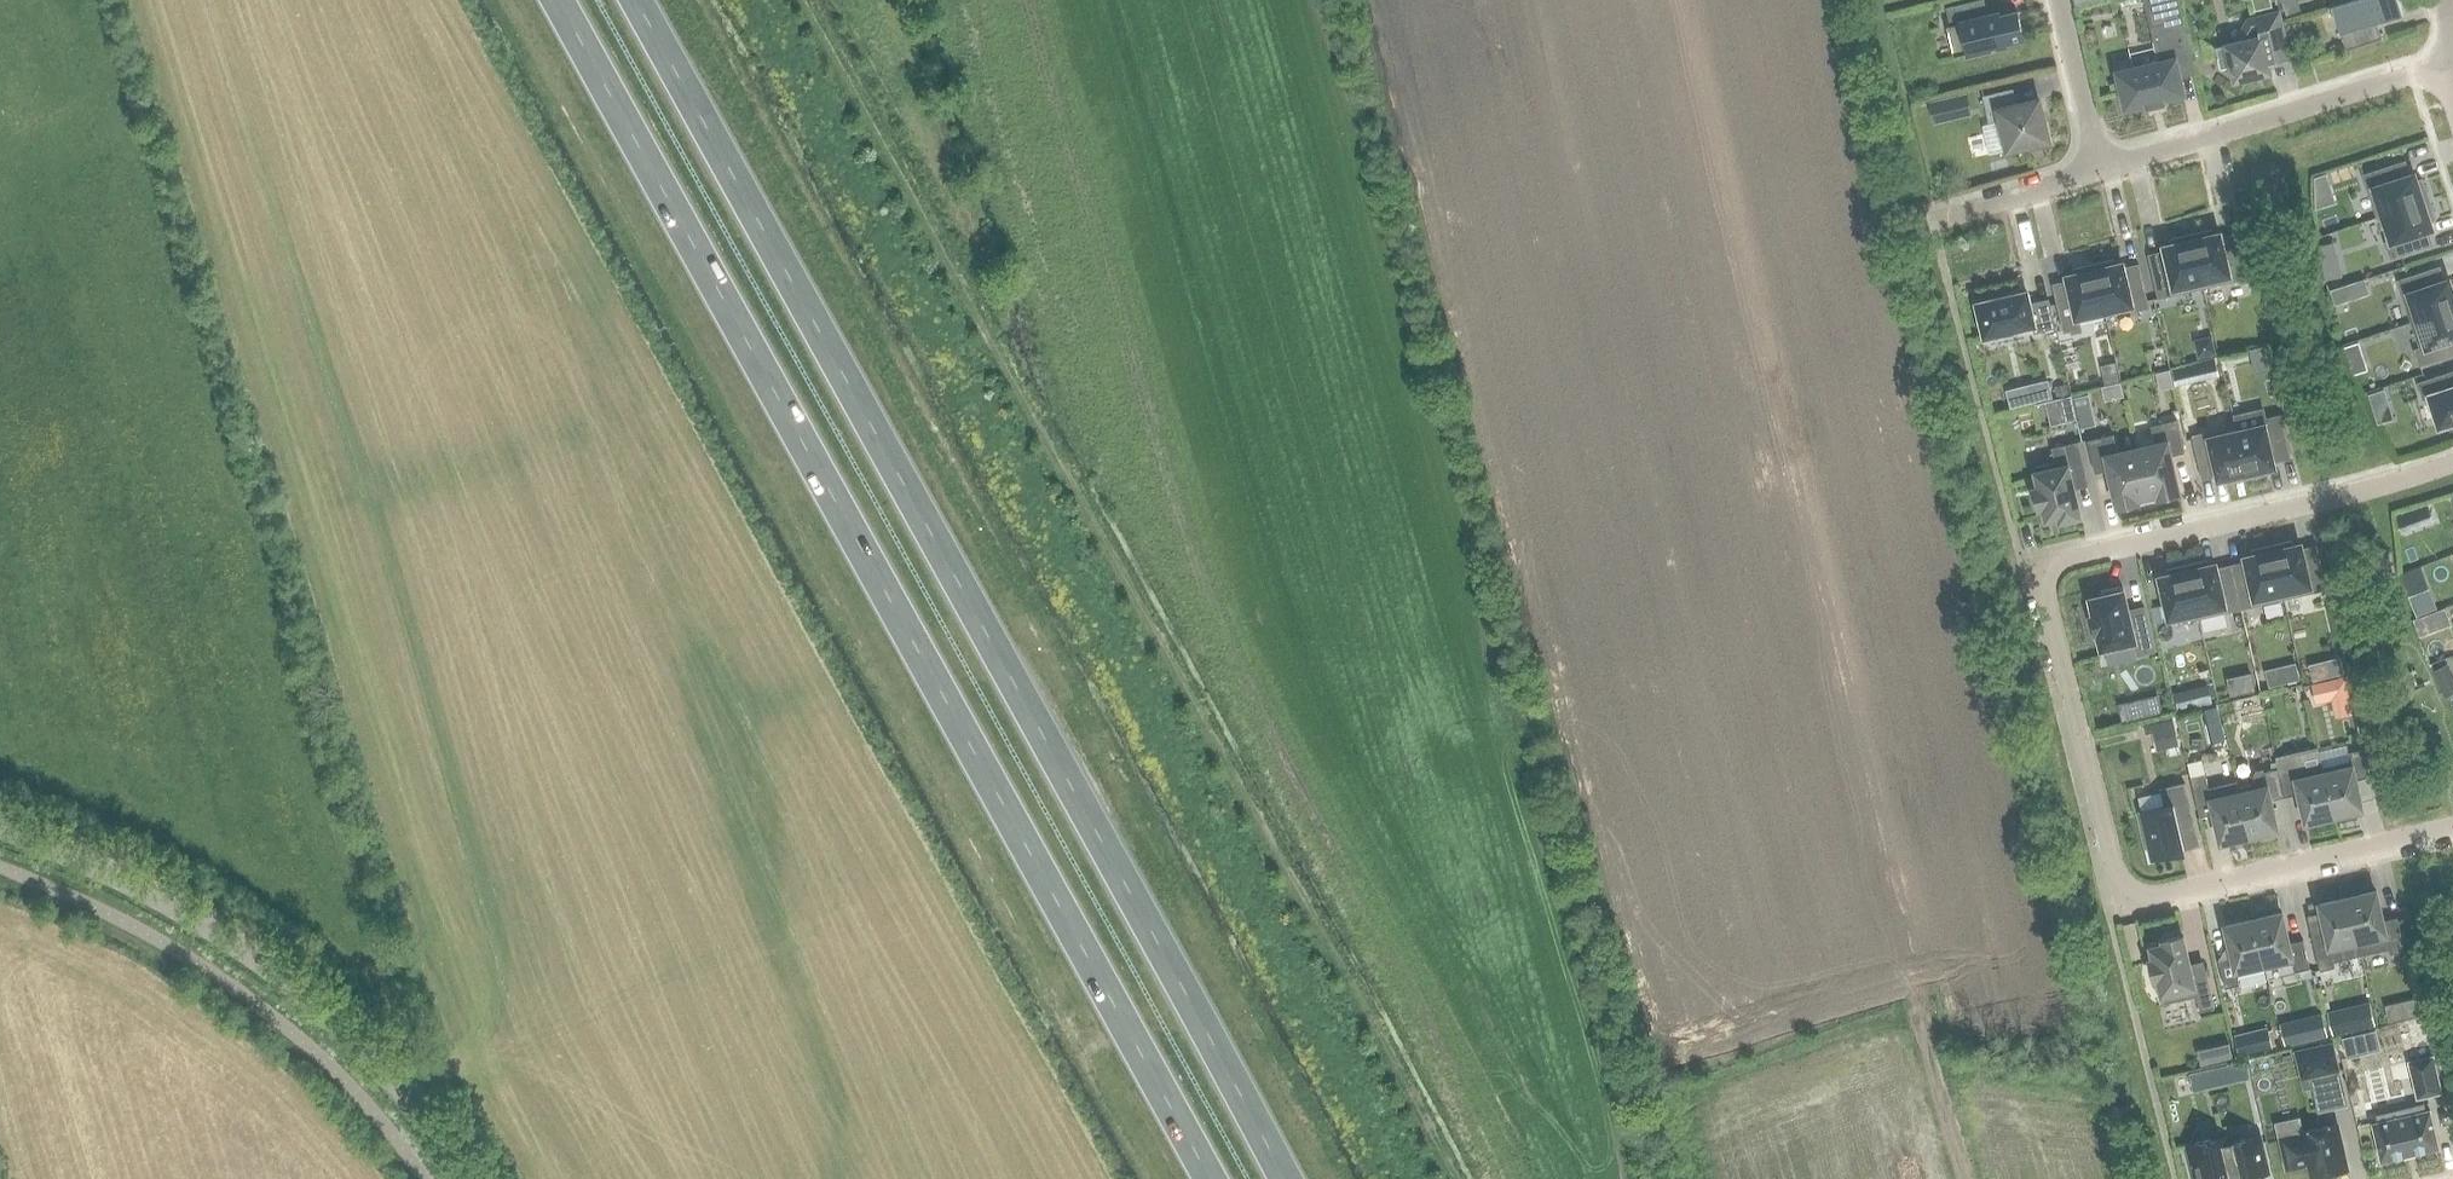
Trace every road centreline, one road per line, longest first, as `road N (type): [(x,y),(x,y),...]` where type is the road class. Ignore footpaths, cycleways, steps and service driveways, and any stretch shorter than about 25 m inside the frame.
road 1 (trunk): [(550,0),(1210,1178)]
road 2 (trunk): [(1284,1178),(642,0)]
road 3 (residential): [(2452,831),(2164,898),(2126,890),(2040,584),(2066,558),(2452,462)]
road 4 (tertiary): [(473,1178),(365,1047),(277,971),(128,880),(0,826)]
road 5 (residential): [(2452,64),(2100,171)]
road 6 (residential): [(2100,171),(2062,0)]
road 7 (residential): [(2100,171),(1940,219)]

